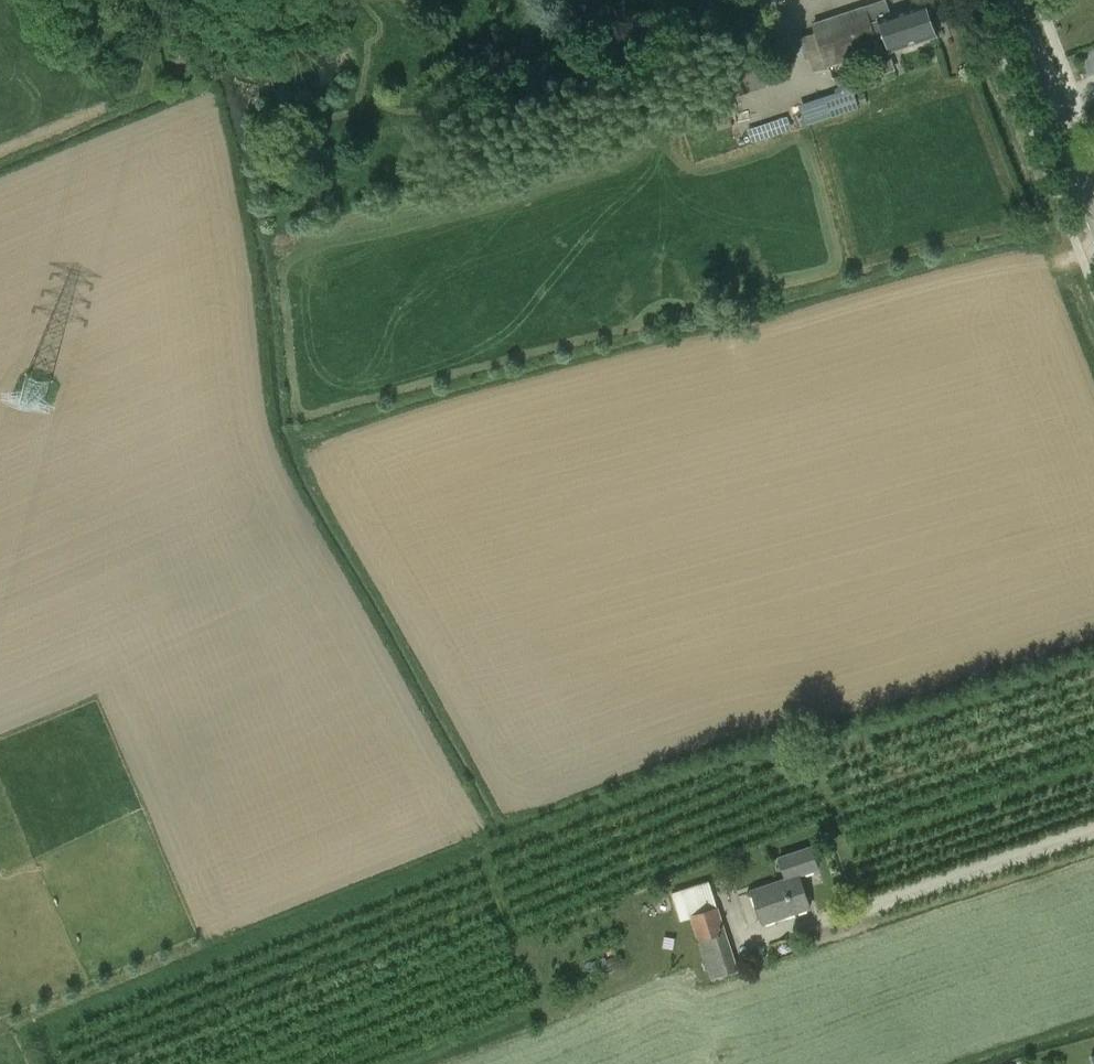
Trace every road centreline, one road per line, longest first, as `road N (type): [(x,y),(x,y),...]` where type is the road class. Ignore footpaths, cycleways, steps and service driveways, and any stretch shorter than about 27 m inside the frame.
road 1 (tertiary): [(1093,209),(1010,0)]

